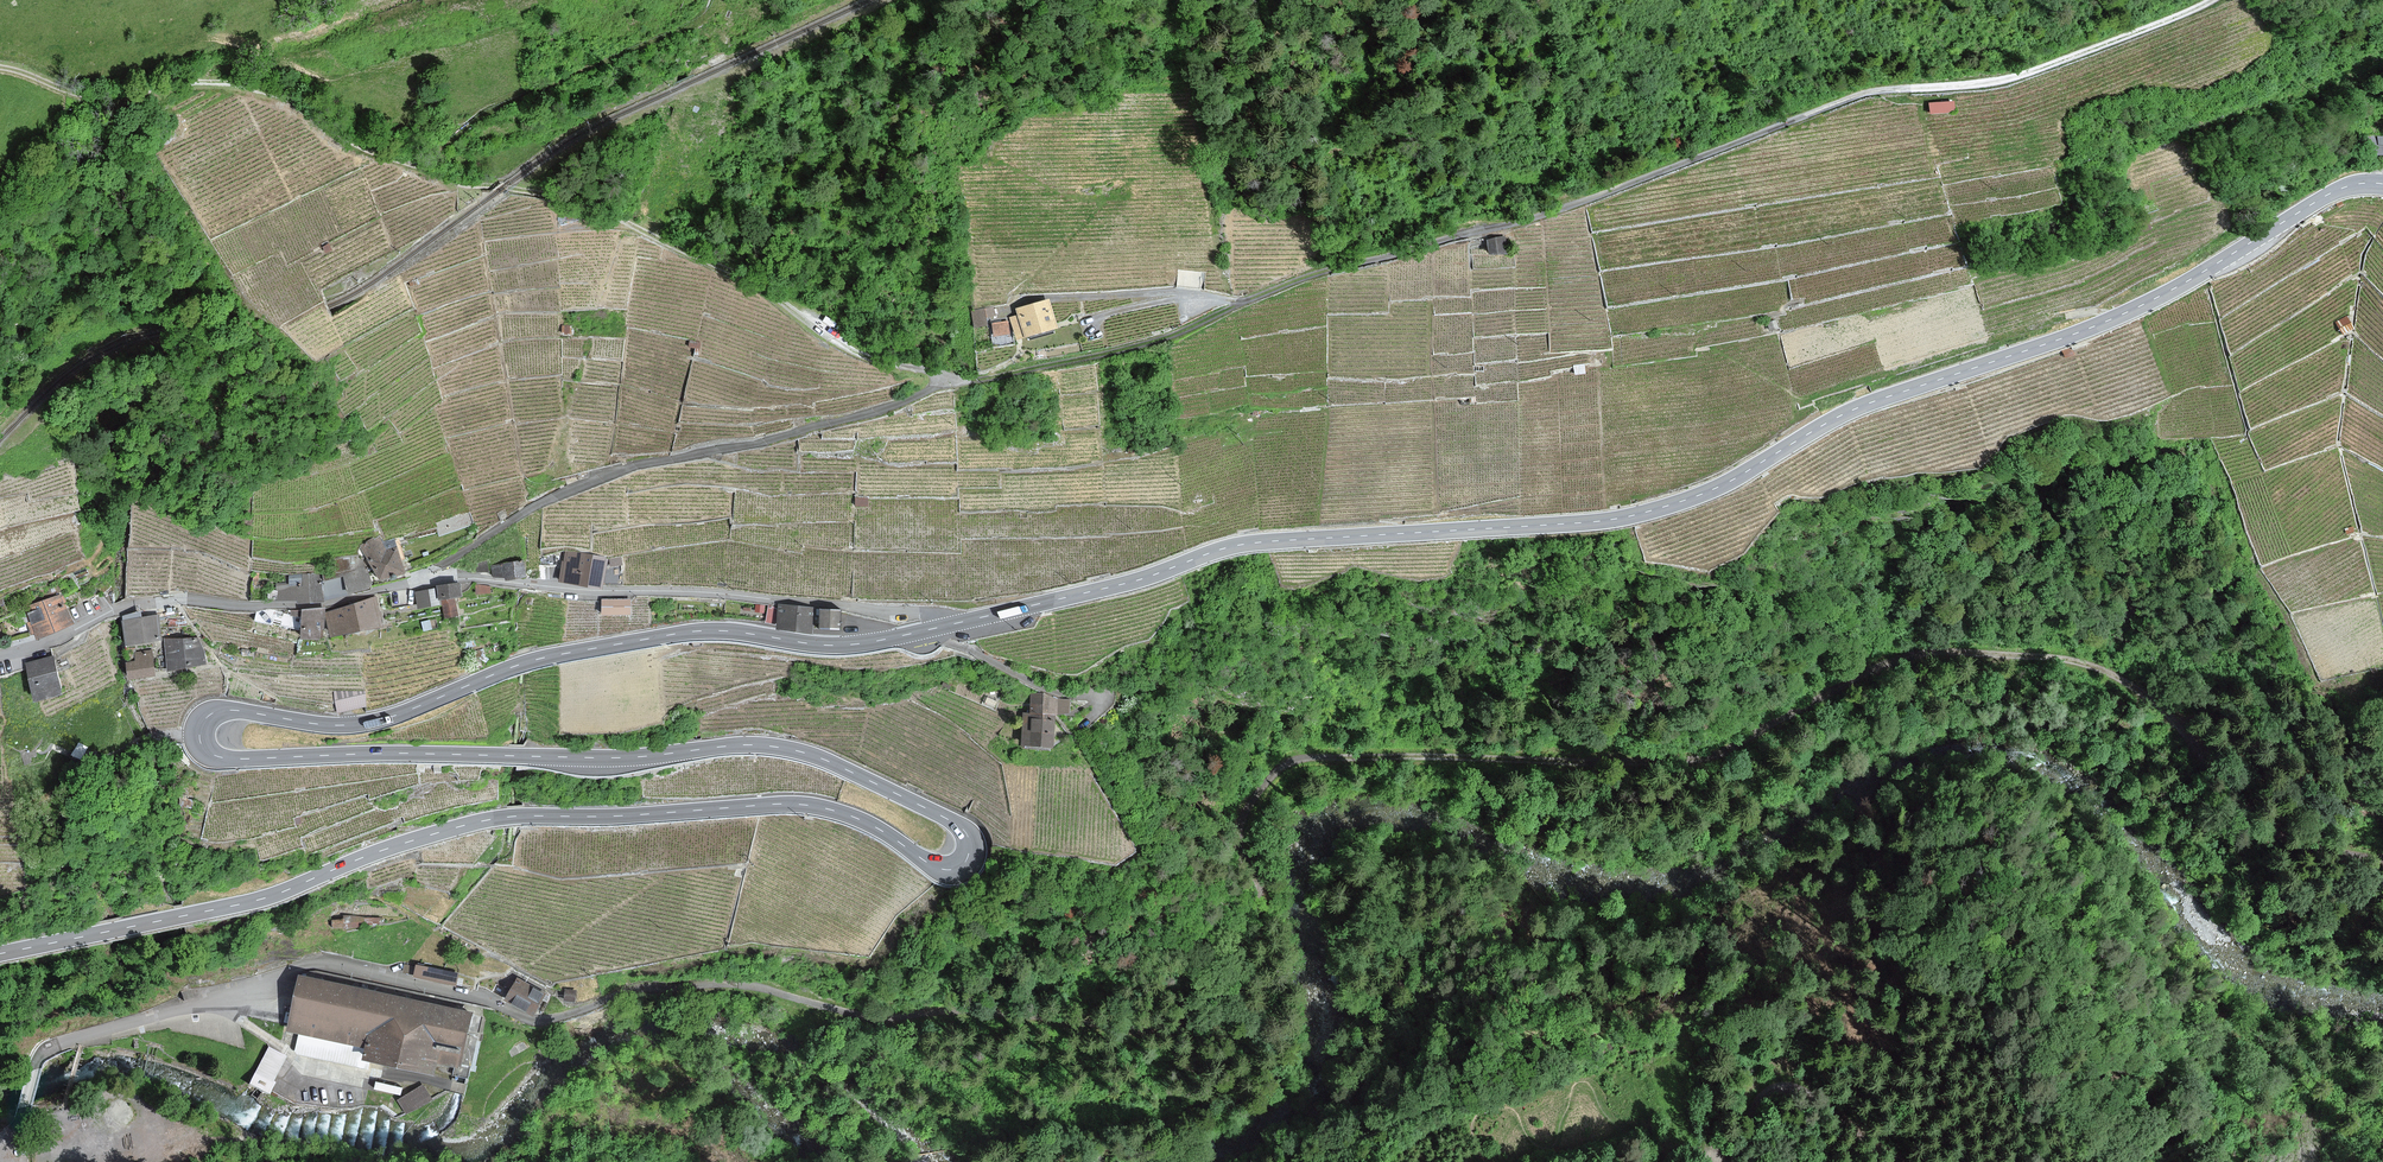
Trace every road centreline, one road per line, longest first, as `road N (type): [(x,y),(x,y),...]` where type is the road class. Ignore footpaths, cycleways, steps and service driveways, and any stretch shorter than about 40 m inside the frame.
road 1 (primary): [(944,626),(825,645),(737,631),(666,635),(525,664),(357,725),(215,710),(201,719),(194,737),(206,756),(227,760),(640,758),(781,748),(833,764),(958,825),(970,848),(957,867),(931,864),(854,816),(807,806),(509,818),(399,844),(255,899),(0,955)]
road 2 (unclassified): [(0,1141),(17,1128),(37,1060),(49,1049),(304,965),(482,999),(537,1021),(632,988),(735,984),(869,1019),(987,1012),(1163,1030),(1214,1002),(1231,969),(1258,900),(1242,830),(1275,773)]
road 3 (primary): [(2382,187),(2344,191),(2109,321),(1856,408),(1733,480),(1666,506),(1596,521),(1247,543),(1137,580),(944,626)]
road 4 (track): [(952,379),(1112,354),(1329,269),(1505,225),(1877,89),(2023,75),(2213,0)]
road 5 (track): [(2382,858),(2313,851),(2274,828),(2135,691),(2065,659),(1908,658),(1718,756),(1664,763),(1308,755),(1275,773)]
road 6 (residential): [(944,626),(941,616),(923,612),(447,578),(310,605),(144,601),(0,659)]
road 7 (track): [(952,379),(831,341),(758,285),(605,212),(547,194),(473,185)]
road 8 (track): [(473,185),(371,151),(298,102),(236,83),(78,95),(0,67)]
road 9 (track): [(1741,1161),(1764,1103),(1790,1085),(1896,1161)]

